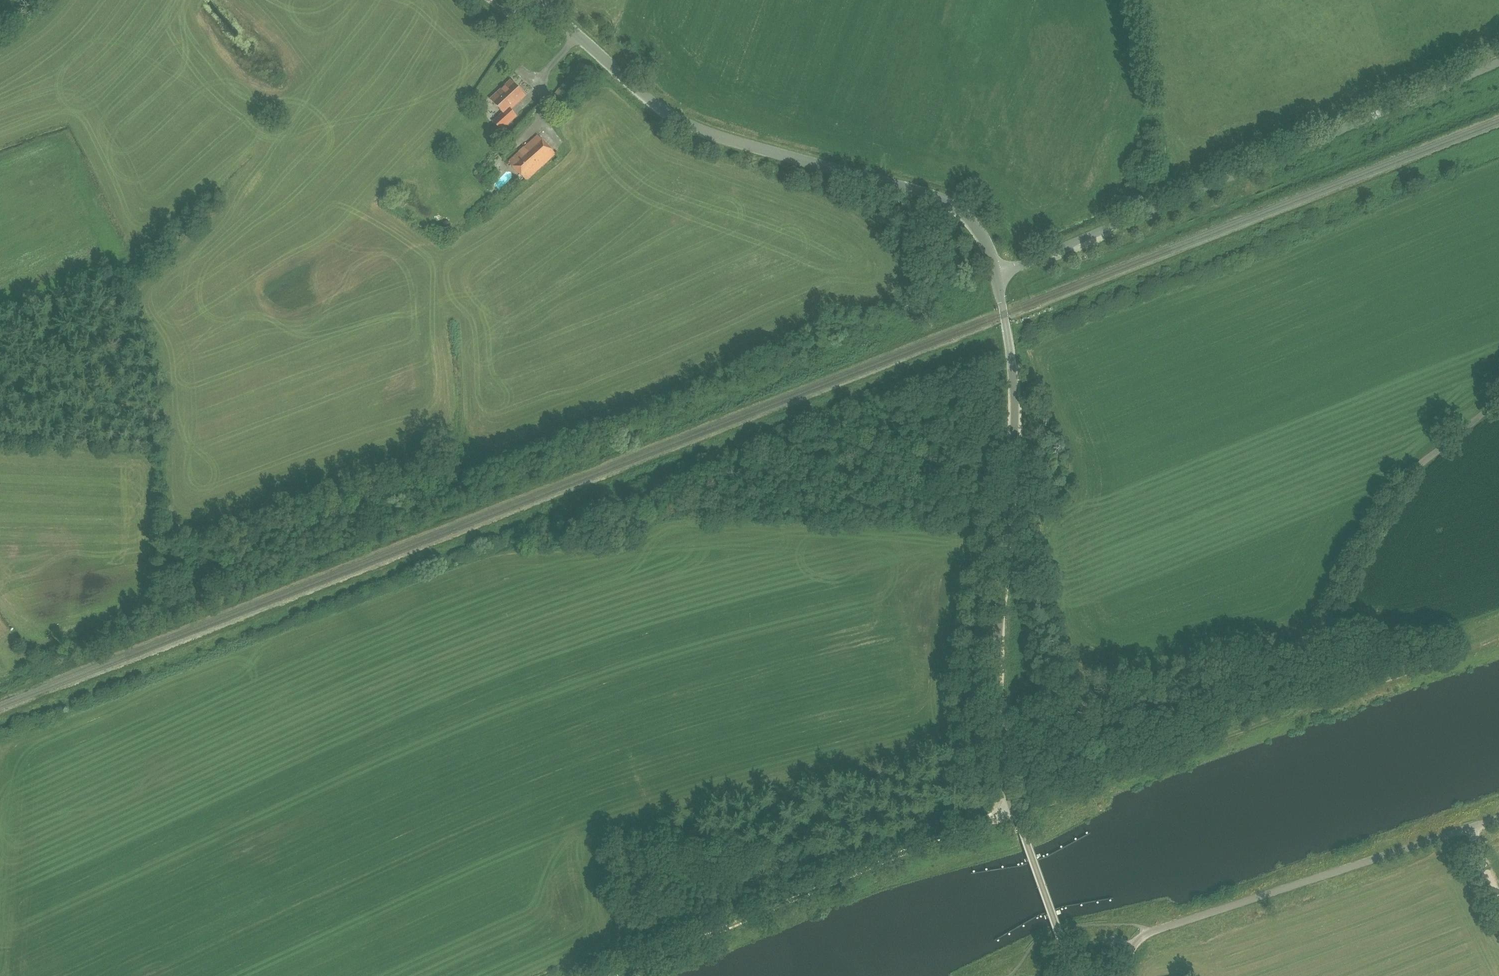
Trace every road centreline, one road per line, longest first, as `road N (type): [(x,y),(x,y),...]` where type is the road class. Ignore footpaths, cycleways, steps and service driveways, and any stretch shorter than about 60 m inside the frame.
road 1 (unclassified): [(1000,734),(1311,636),(1329,619),(1406,480),(1498,404)]
road 2 (unclassified): [(997,274),(958,210),(771,166),(677,135),(567,41),(535,0)]
road 3 (unclassified): [(997,274),(1498,63)]
road 4 (unclassified): [(1000,734),(996,677),(1014,425),(997,274)]
road 5 (unclassified): [(660,956),(1016,808)]
road 6 (unclassified): [(1498,820),(1150,933)]
road 7 (unclassified): [(1074,975),(1016,808)]
road 8 (track): [(1373,682),(1498,642)]

